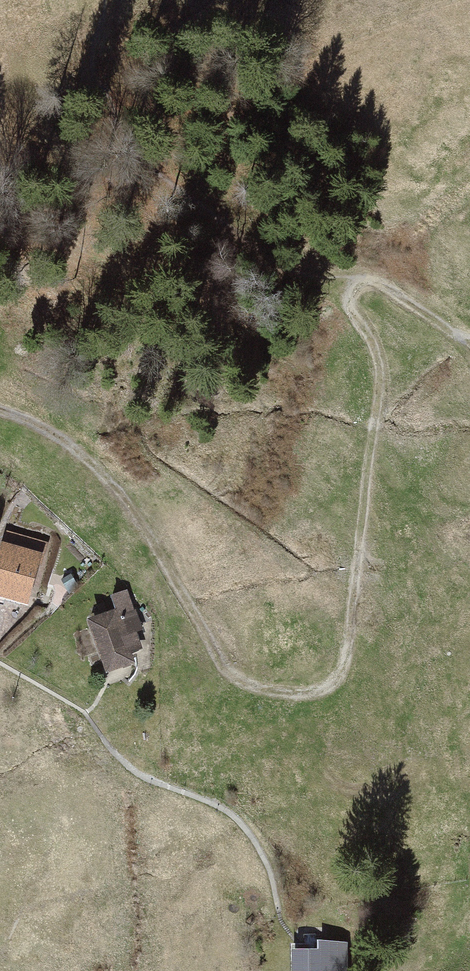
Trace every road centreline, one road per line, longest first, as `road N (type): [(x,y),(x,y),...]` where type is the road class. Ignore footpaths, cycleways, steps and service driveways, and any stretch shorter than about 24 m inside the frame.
road 1 (track): [(380,280),(355,289),(381,381),(346,662),(326,683),(293,695),(253,687),(228,670),(113,477),(79,444),(0,409)]

